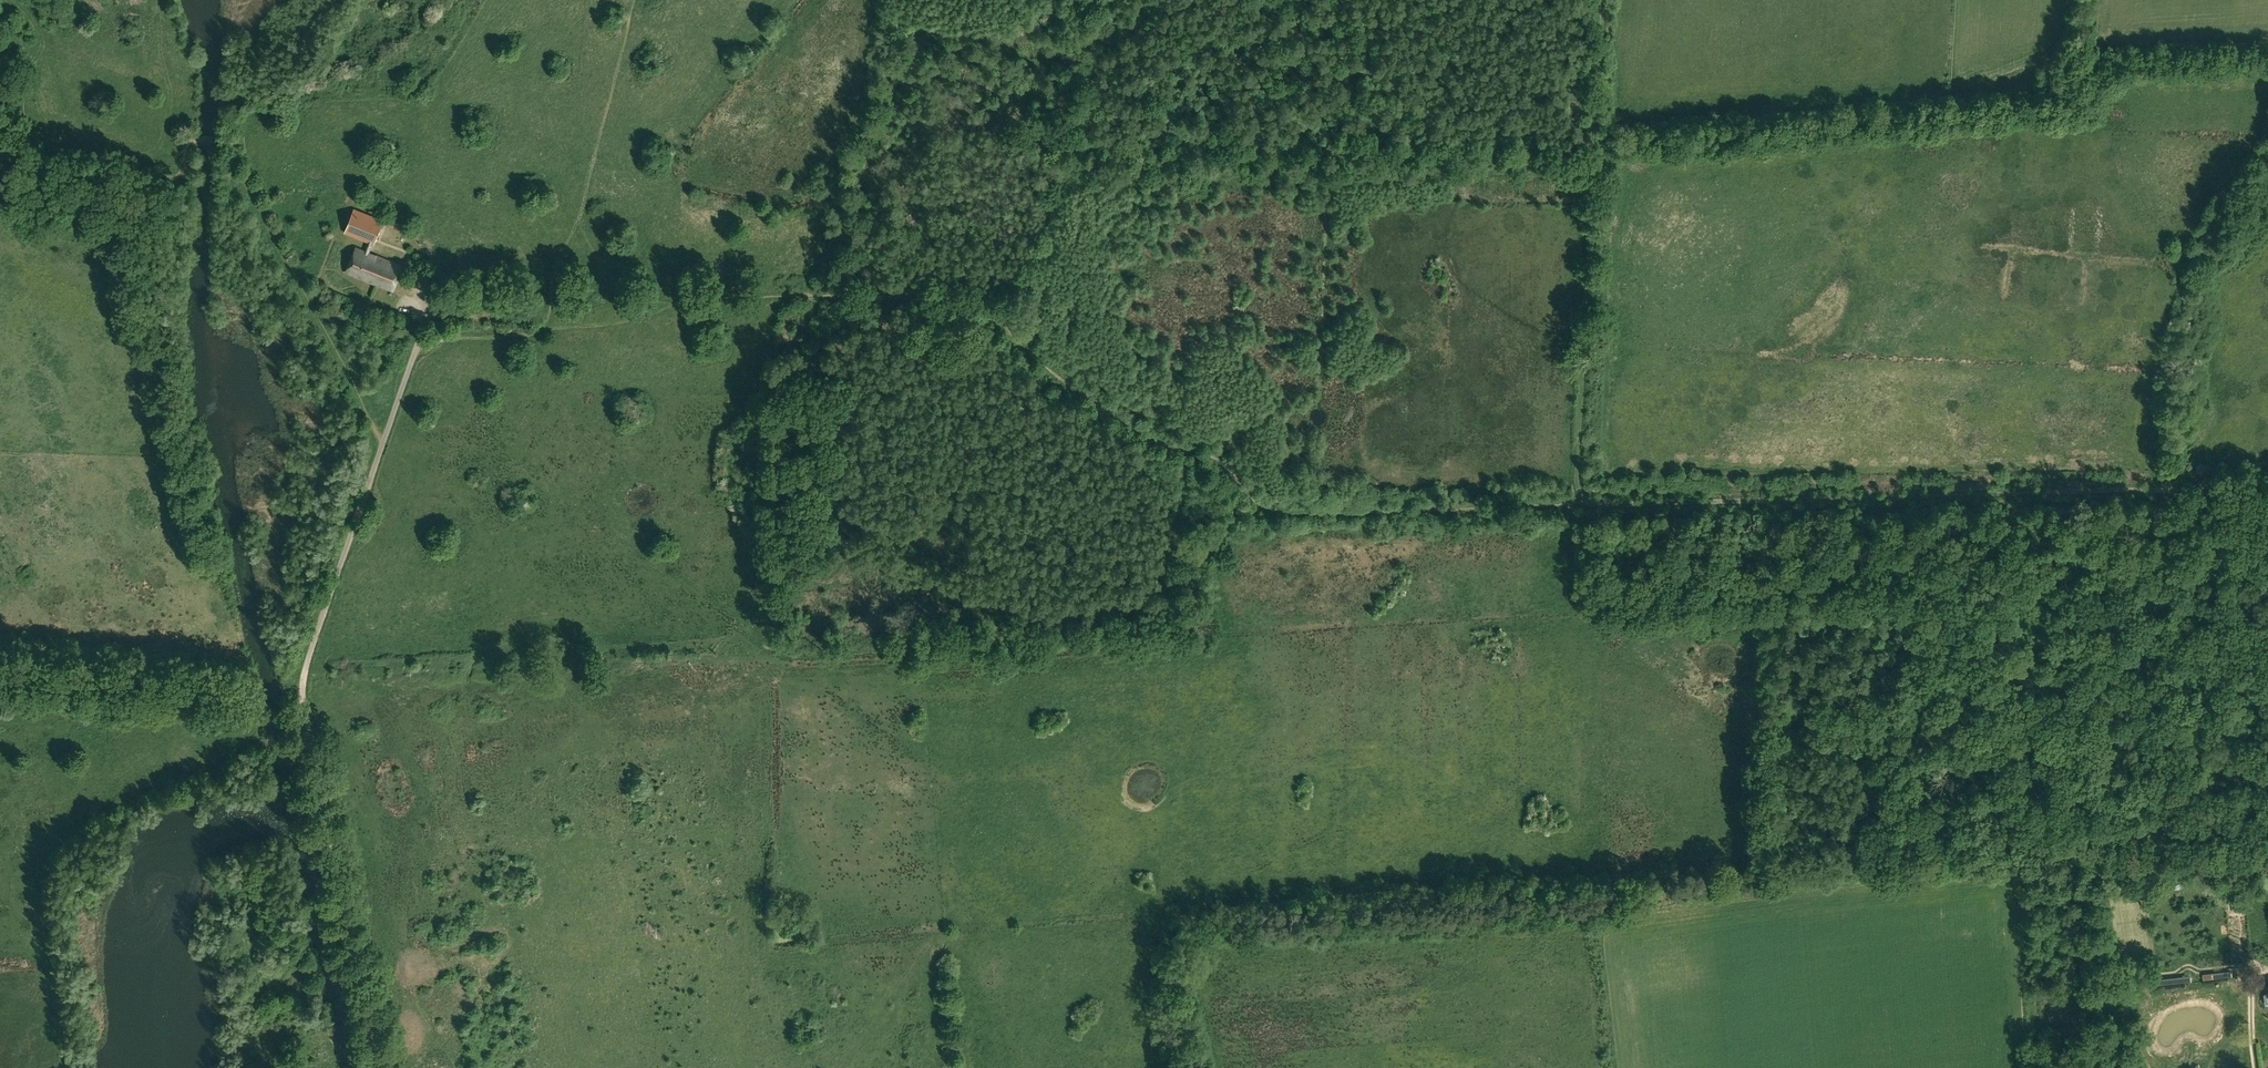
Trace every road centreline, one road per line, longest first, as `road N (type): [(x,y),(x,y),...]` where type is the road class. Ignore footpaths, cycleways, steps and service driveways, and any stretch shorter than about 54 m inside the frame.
road 1 (track): [(381,1067),(302,692),(420,337)]
road 2 (track): [(248,694),(0,669)]

